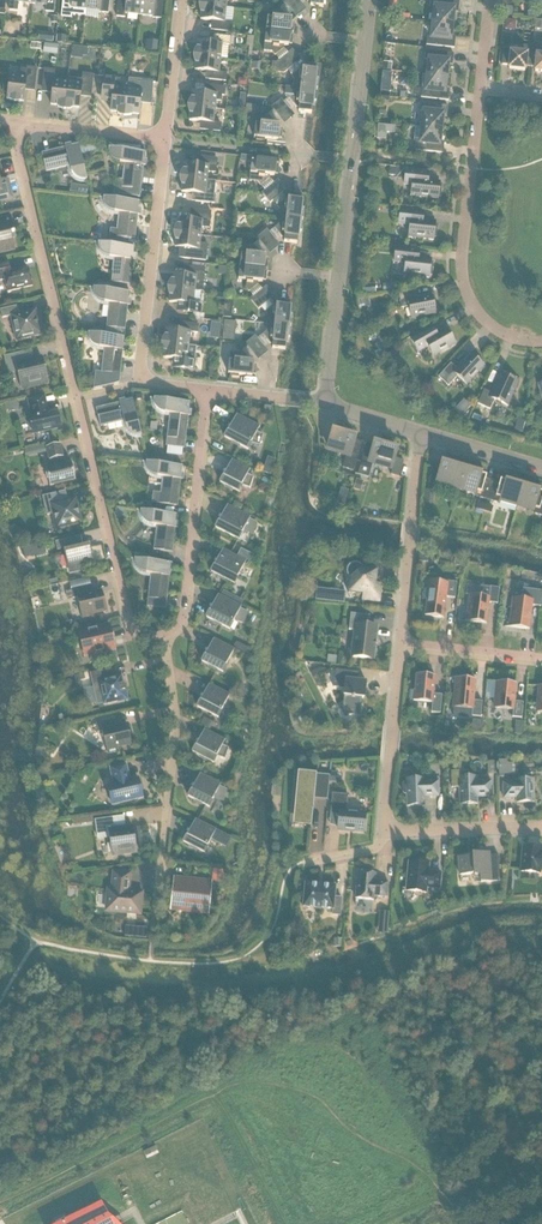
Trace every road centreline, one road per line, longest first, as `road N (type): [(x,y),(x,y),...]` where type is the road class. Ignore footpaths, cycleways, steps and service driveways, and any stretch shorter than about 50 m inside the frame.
road 1 (residential): [(164,637),(138,632),(126,615),(9,121)]
road 2 (tertiary): [(326,405),(370,0)]
road 3 (residential): [(208,391),(139,383),(165,140)]
road 4 (residential): [(541,345),(508,339),(485,323),(462,271),(480,90)]
road 5 (residential): [(208,391),(186,609),(164,637)]
road 6 (residential): [(159,887),(175,728),(164,637)]
road 7 (residential): [(401,642),(424,434)]
road 8 (residential): [(383,832),(401,642)]
road 9 (residential): [(383,832),(541,827)]
road 10 (residential): [(165,140),(9,121)]
road 11 (residential): [(541,658),(401,642)]
road 12 (residential): [(165,140),(180,0)]
road 13 (tertiary): [(541,468),(424,434)]

